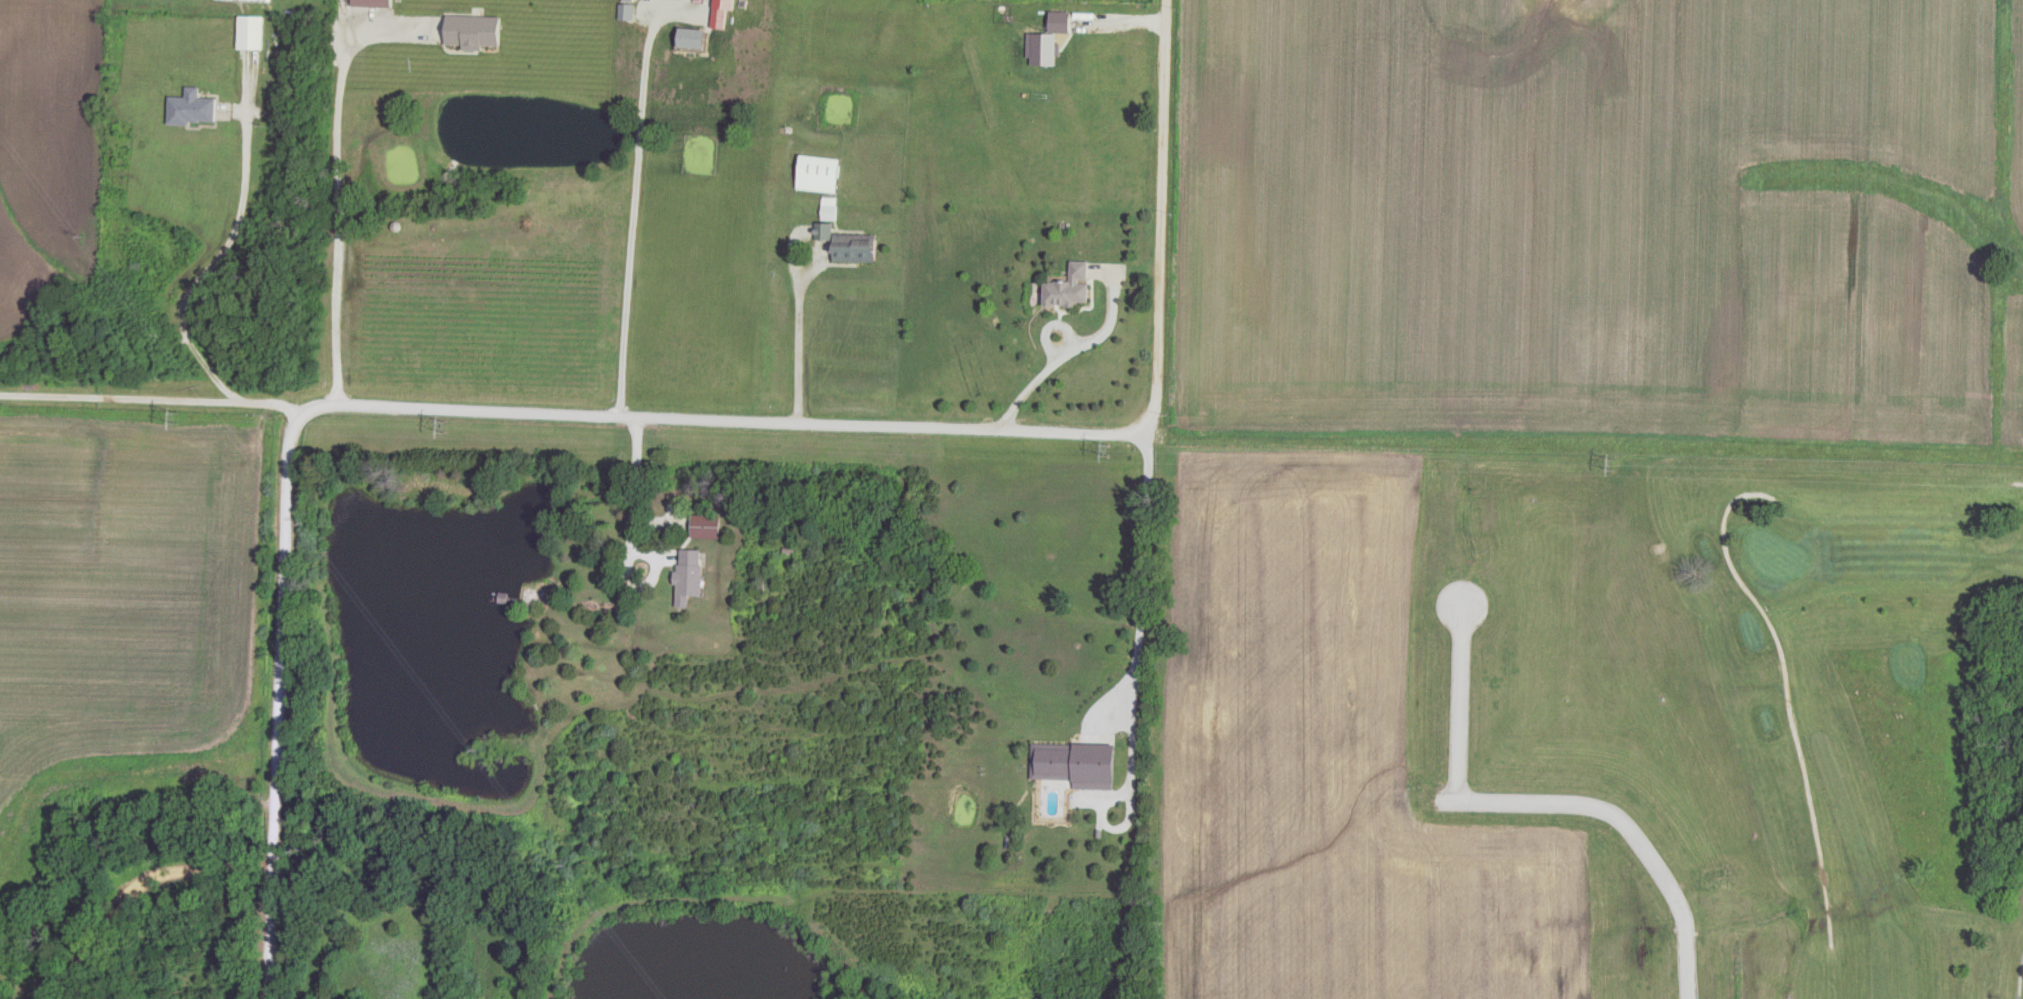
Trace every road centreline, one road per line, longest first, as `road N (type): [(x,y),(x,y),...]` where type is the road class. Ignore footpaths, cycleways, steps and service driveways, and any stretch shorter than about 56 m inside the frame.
road 1 (residential): [(256,998),(268,544),(284,424),(333,386),(1038,402),(1146,358),(1160,0)]
road 2 (residential): [(1460,619),(1455,811),(1613,822),(1684,928),(1687,998)]

